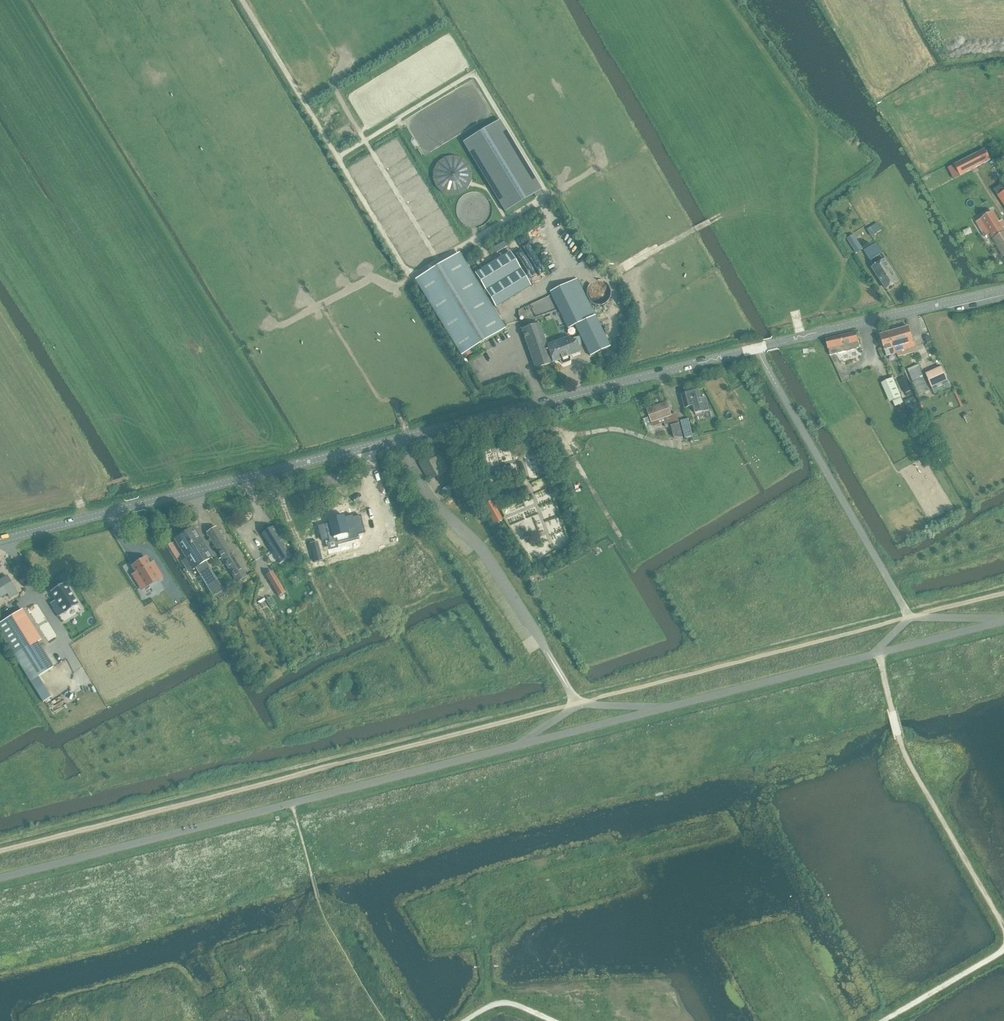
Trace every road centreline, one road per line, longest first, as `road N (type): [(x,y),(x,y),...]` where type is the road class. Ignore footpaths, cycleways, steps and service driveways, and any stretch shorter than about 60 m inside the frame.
road 1 (track): [(0,845),(1003,584)]
road 2 (tertiary): [(0,540),(775,344)]
road 3 (track): [(811,334),(813,349),(906,476),(941,458),(915,406)]
road 4 (tertiary): [(1003,289),(775,344)]
road 5 (track): [(719,217),(619,269),(568,275)]
road 6 (track): [(322,305),(377,396),(396,403),(407,436)]
road 7 (track): [(278,325),(372,278),(391,287),(410,277)]
road 8 (track): [(628,550),(562,437)]

